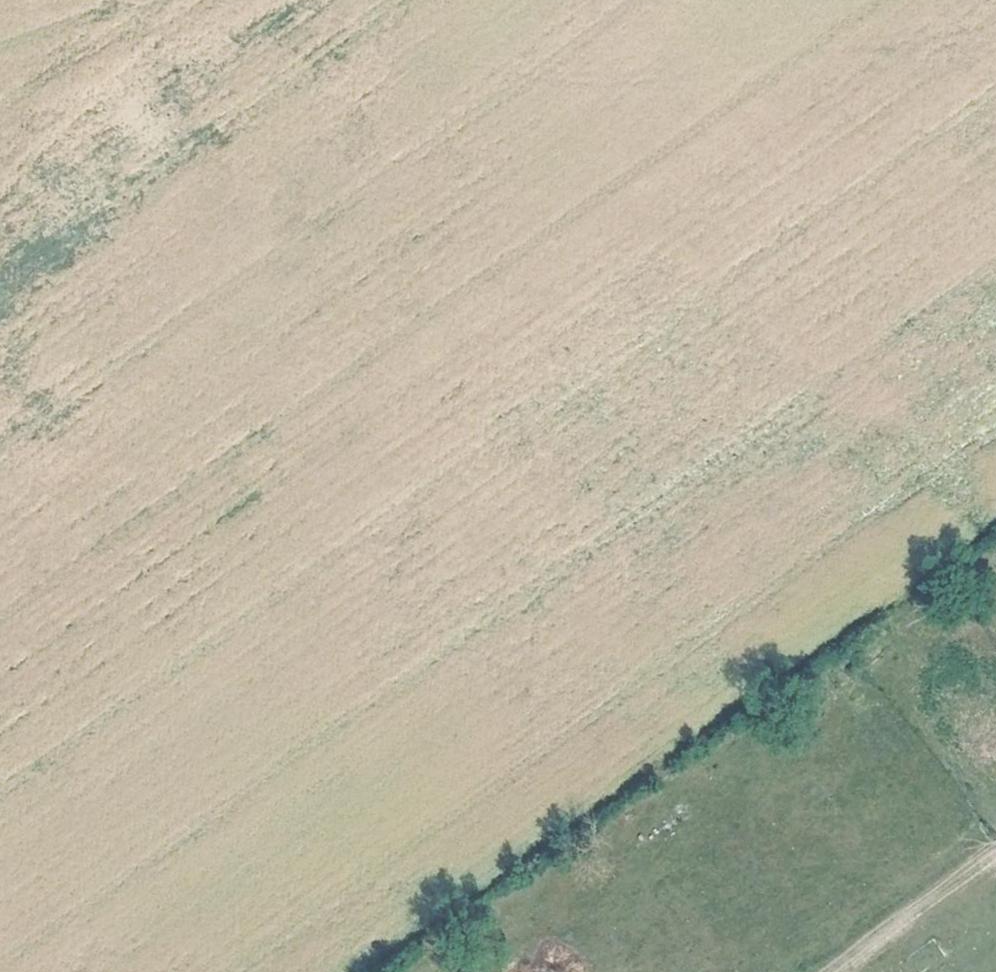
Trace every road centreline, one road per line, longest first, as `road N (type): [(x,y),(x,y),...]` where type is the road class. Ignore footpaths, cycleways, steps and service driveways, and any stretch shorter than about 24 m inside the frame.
road 1 (track): [(995,858),(840,971)]

